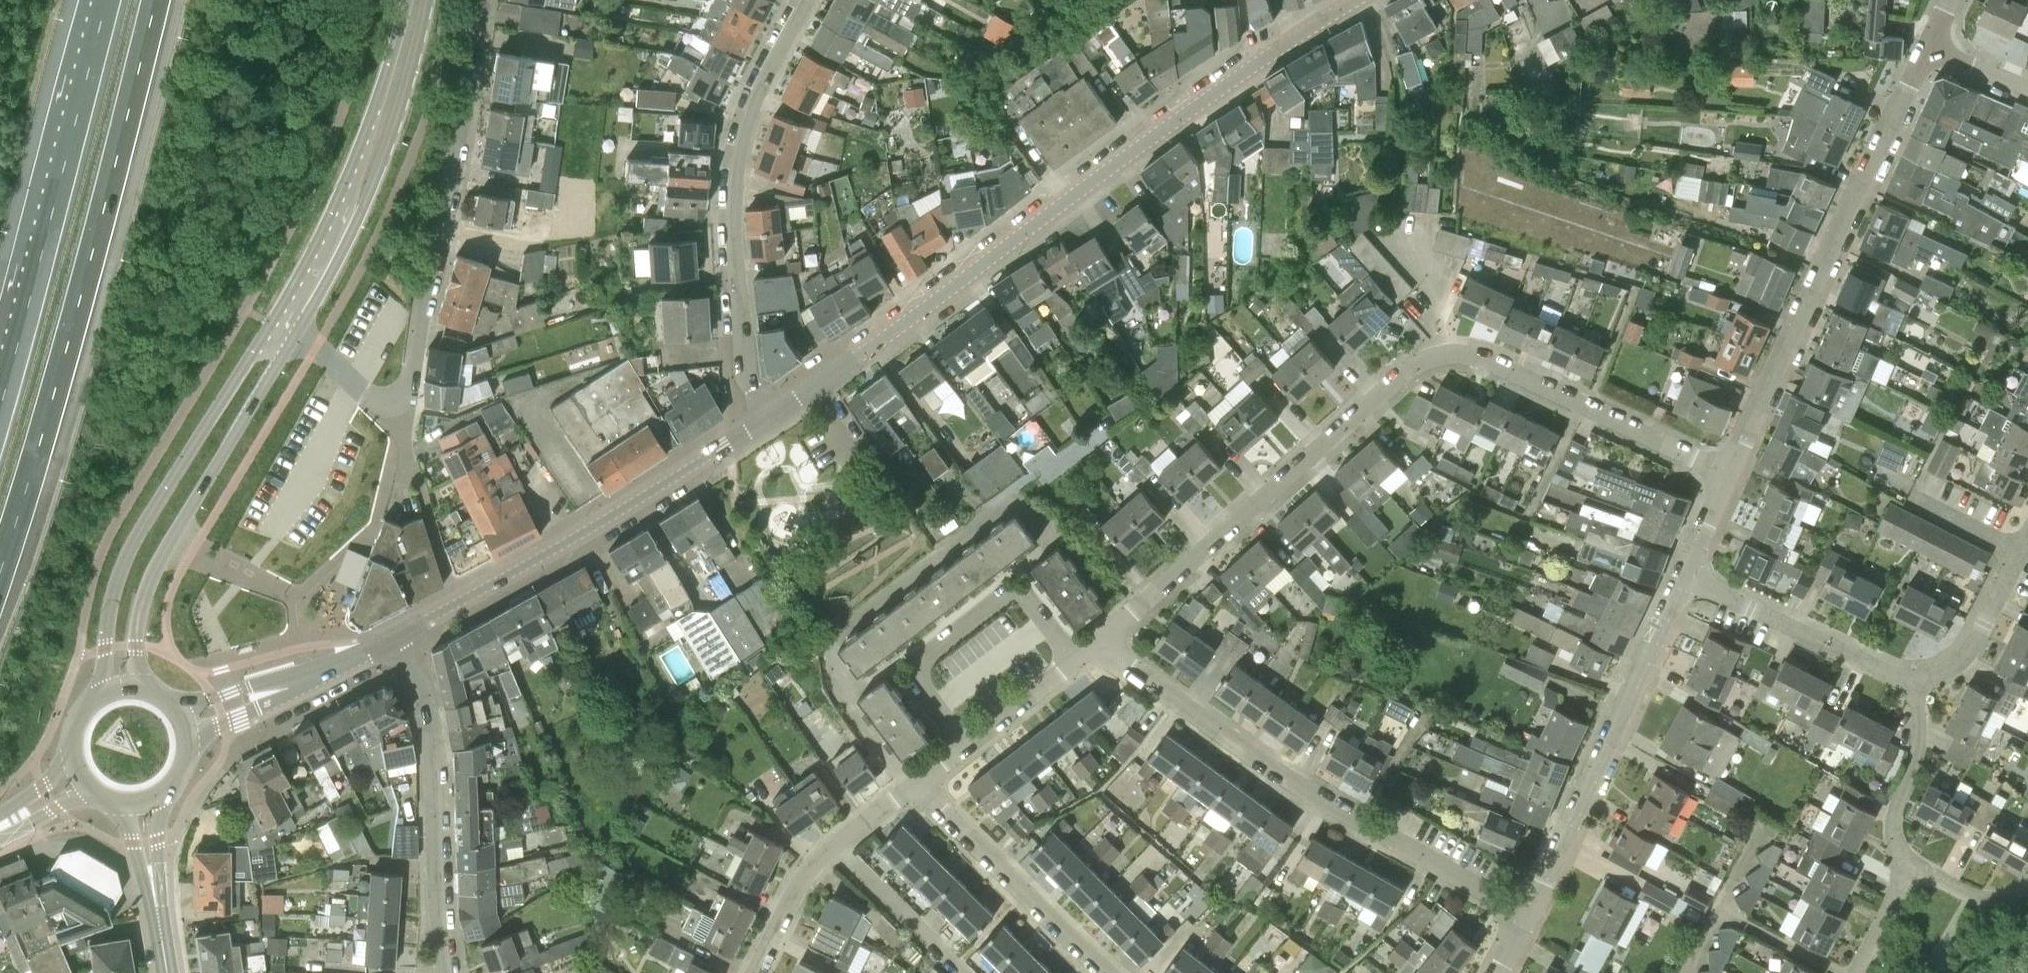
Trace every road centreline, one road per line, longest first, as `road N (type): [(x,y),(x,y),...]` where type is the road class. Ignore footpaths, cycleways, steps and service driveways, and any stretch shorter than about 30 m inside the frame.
road 1 (residential): [(1102,642),(1436,354),(1480,353),(1738,475)]
road 2 (tertiary): [(758,426),(1356,0)]
road 3 (motorway): [(0,585),(156,0)]
road 4 (residential): [(282,330),(363,398),(391,405),(410,390),(488,0)]
road 5 (residential): [(1531,911),(1331,808),(1102,642)]
road 6 (residential): [(1738,475),(1930,49)]
road 7 (unclassified): [(758,426),(744,382),(731,185),(737,133),(806,0)]
road 8 (motorway): [(106,0),(0,399)]
road 9 (tertiary): [(407,630),(758,426)]
road 10 (residential): [(1531,911),(1689,579)]
road 11 (secondary): [(282,330),(354,195),(418,0)]
road 12 (residential): [(446,972),(426,699),(407,630)]
road 13 (secondary): [(227,420),(199,434),(122,566),(107,617),(104,691)]
road 14 (residential): [(962,746),(918,686),(918,665),(1016,593),(1079,658)]
road 15 (secondary): [(144,686),(137,646),(148,584),(224,451),(227,420)]
road 16 (residential): [(1114,972),(919,783)]
road 17 (residential): [(755,972),(807,869),(919,783)]
road 18 (residential): [(1689,579),(1915,679)]
road 19 (tertiary): [(186,724),(407,630)]
road 20 (residential): [(1915,679),(1918,754),(1894,821),(1910,872)]
road 21 (residential): [(1915,679),(1966,656),(2027,540)]
road 22 (secondary): [(166,972),(141,802)]
road 23 (residential): [(962,746),(1079,658)]
road 24 (residential): [(1910,872),(1993,900),(2027,884)]

